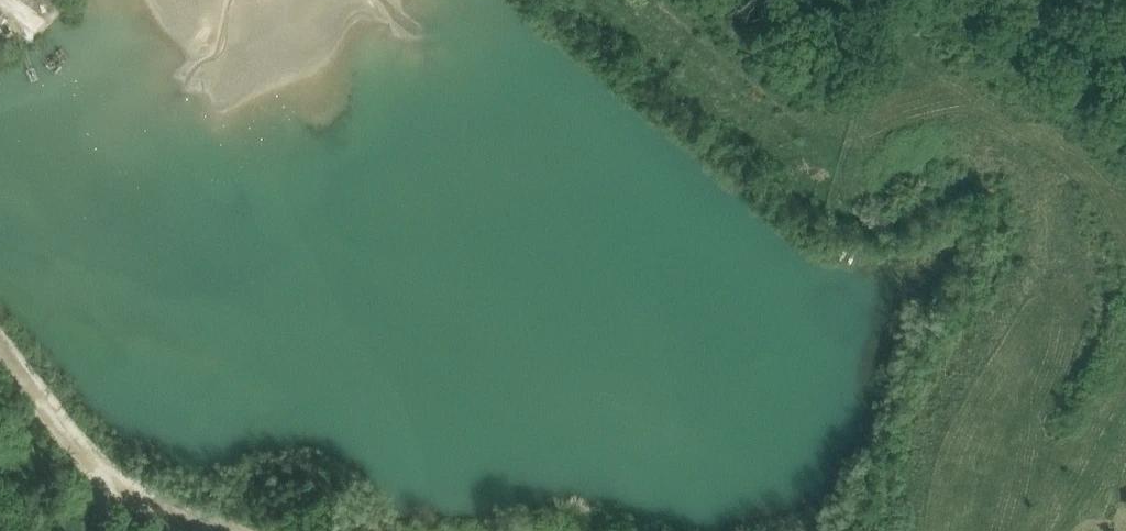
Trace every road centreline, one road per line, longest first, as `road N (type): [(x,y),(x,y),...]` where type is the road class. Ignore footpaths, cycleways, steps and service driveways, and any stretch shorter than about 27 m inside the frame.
road 1 (track): [(218,530),(144,503),(80,450),(0,349)]

